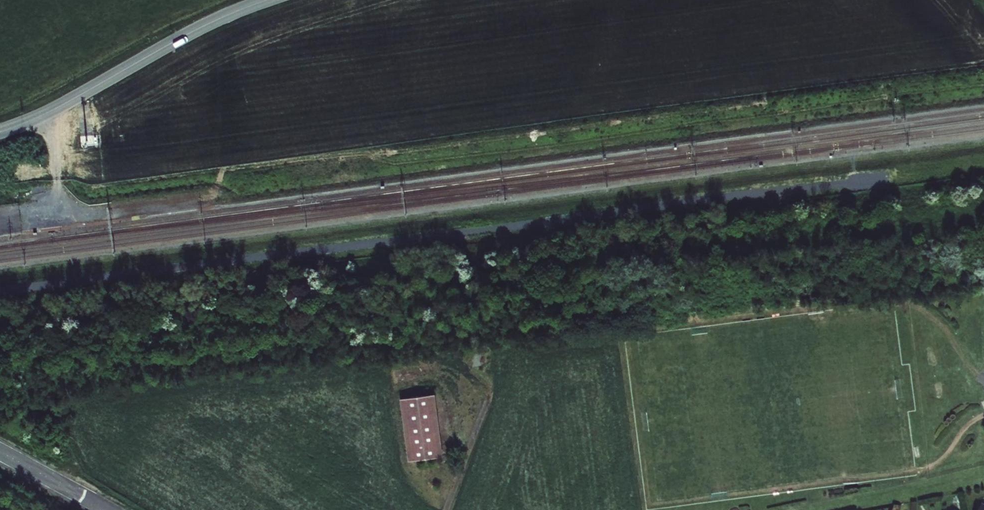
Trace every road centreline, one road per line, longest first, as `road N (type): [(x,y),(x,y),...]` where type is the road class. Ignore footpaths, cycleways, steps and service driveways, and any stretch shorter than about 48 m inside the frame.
road 1 (unclassified): [(0,132),(267,0)]

